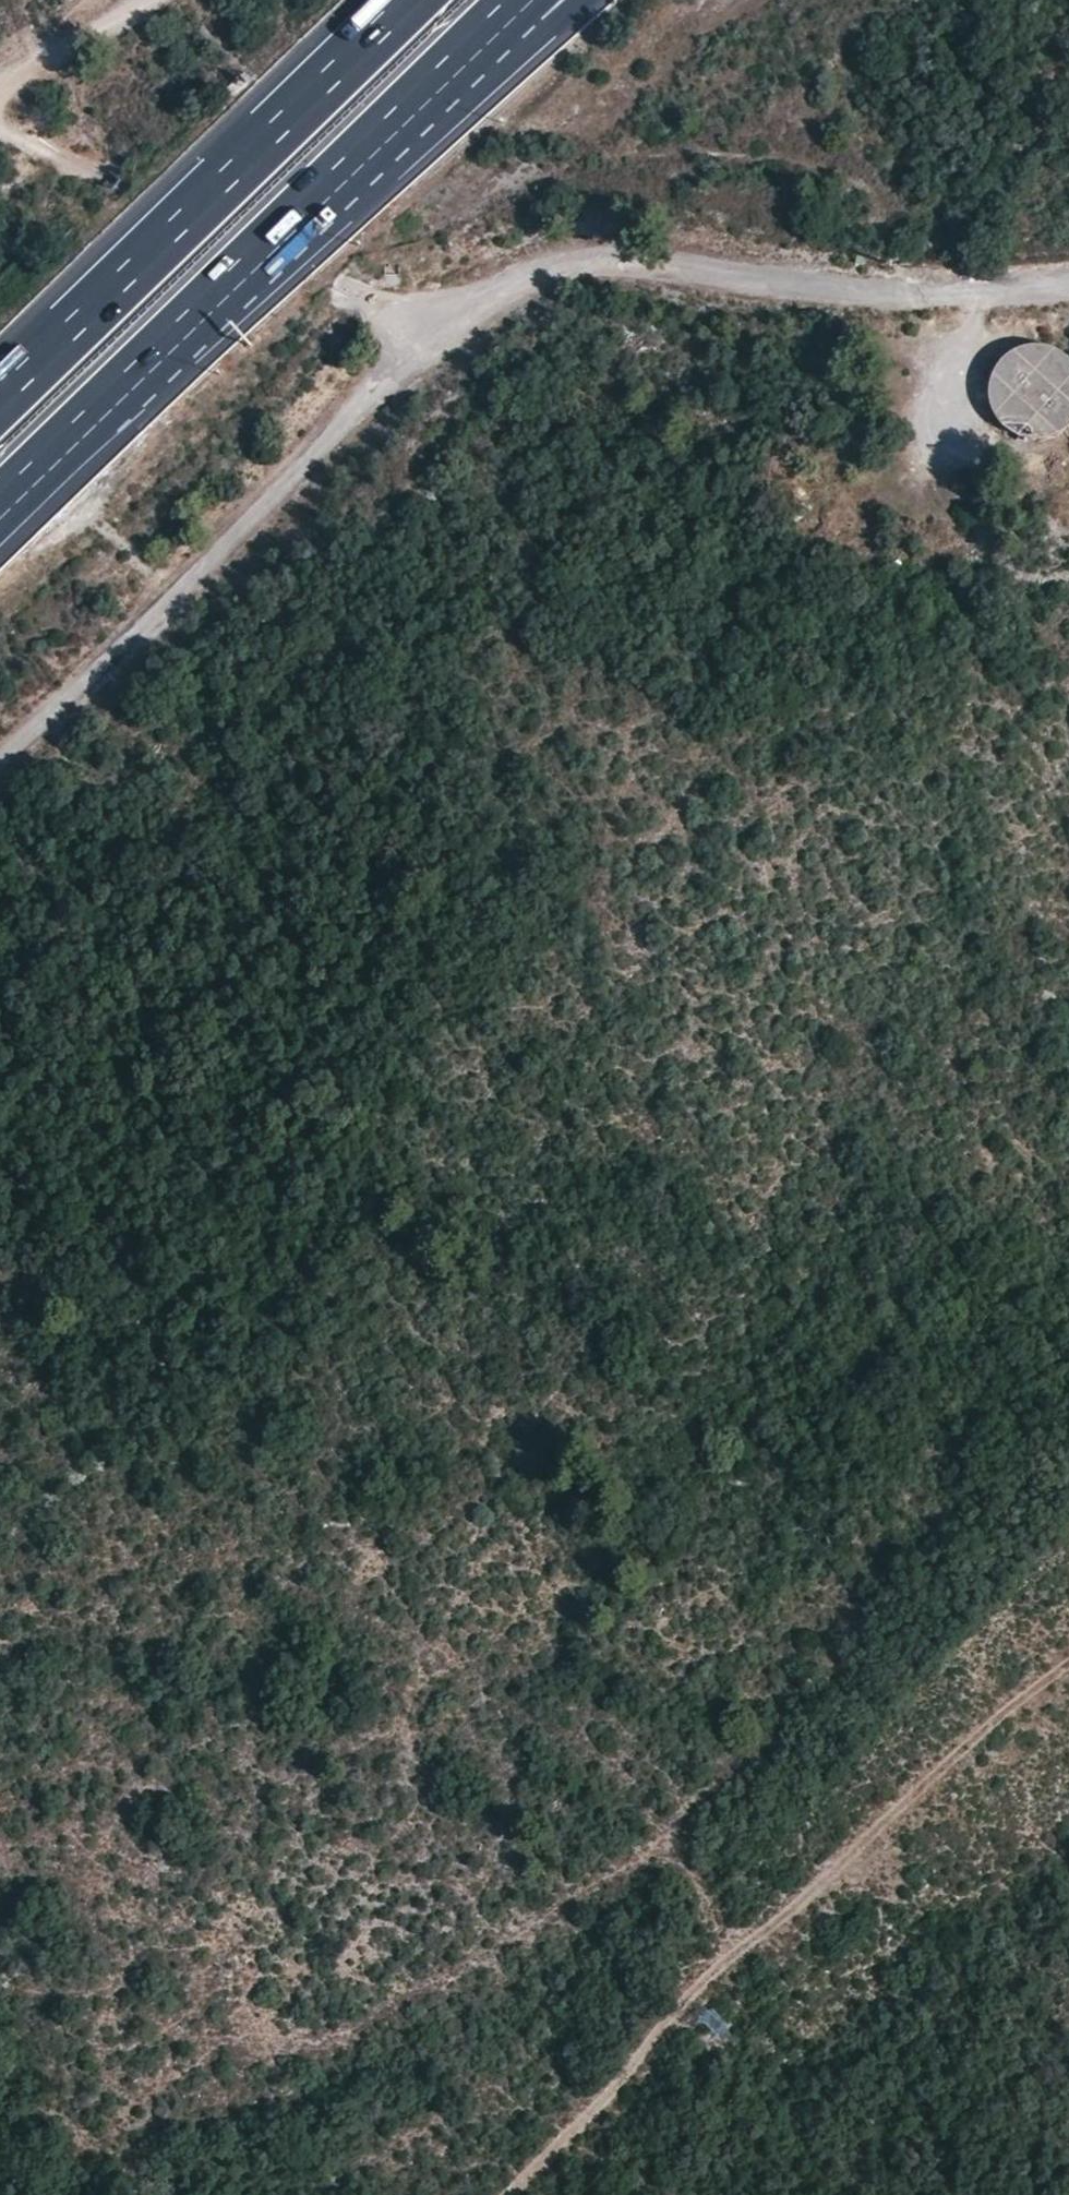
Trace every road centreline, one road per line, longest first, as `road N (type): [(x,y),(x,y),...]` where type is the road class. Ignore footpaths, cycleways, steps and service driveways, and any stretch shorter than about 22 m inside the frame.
road 1 (track): [(0,127),(437,320),(515,277),(609,255),(725,275),(979,292),(1068,288)]
road 2 (track): [(1068,1659),(895,1821),(732,1952),(512,2194)]
road 3 (motorway): [(0,507),(496,19)]
road 4 (track): [(0,752),(470,302)]
road 5 (motorway): [(407,0),(0,399)]
road 6 (unclassified): [(137,0),(0,83)]

